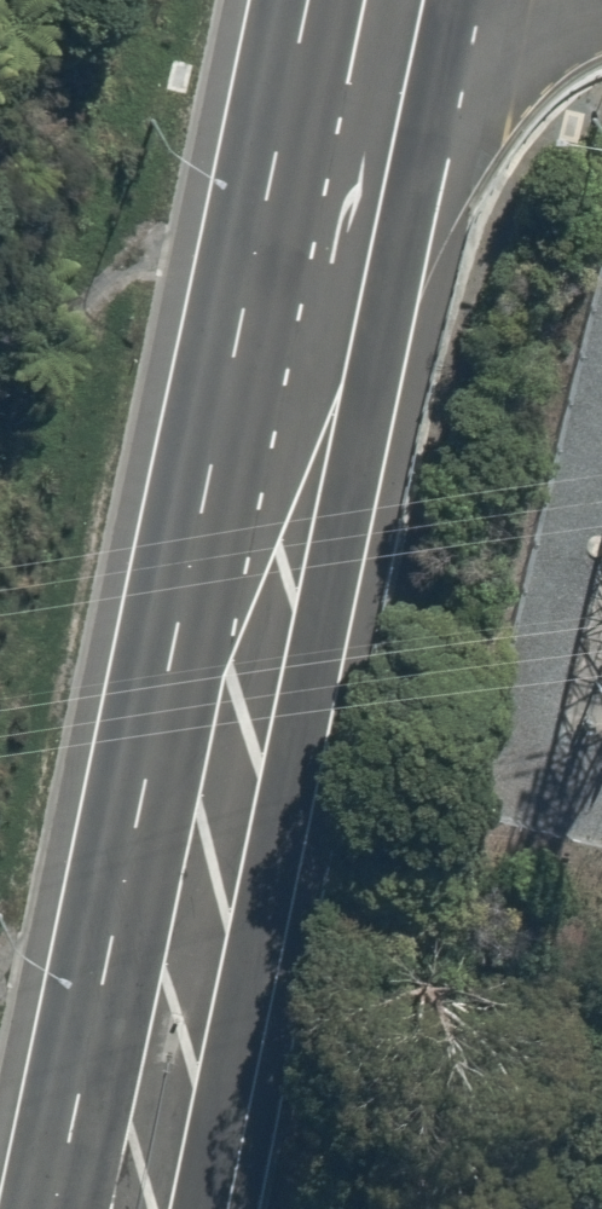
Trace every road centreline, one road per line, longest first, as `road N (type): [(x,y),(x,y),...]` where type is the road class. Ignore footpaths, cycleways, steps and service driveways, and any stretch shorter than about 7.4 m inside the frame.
road 1 (trunk): [(449,0),(198,1208)]
road 2 (trunk): [(142,772),(293,413),(384,0)]
road 3 (trunk): [(142,772),(303,0)]
road 4 (trunk): [(49,1208),(142,772)]

